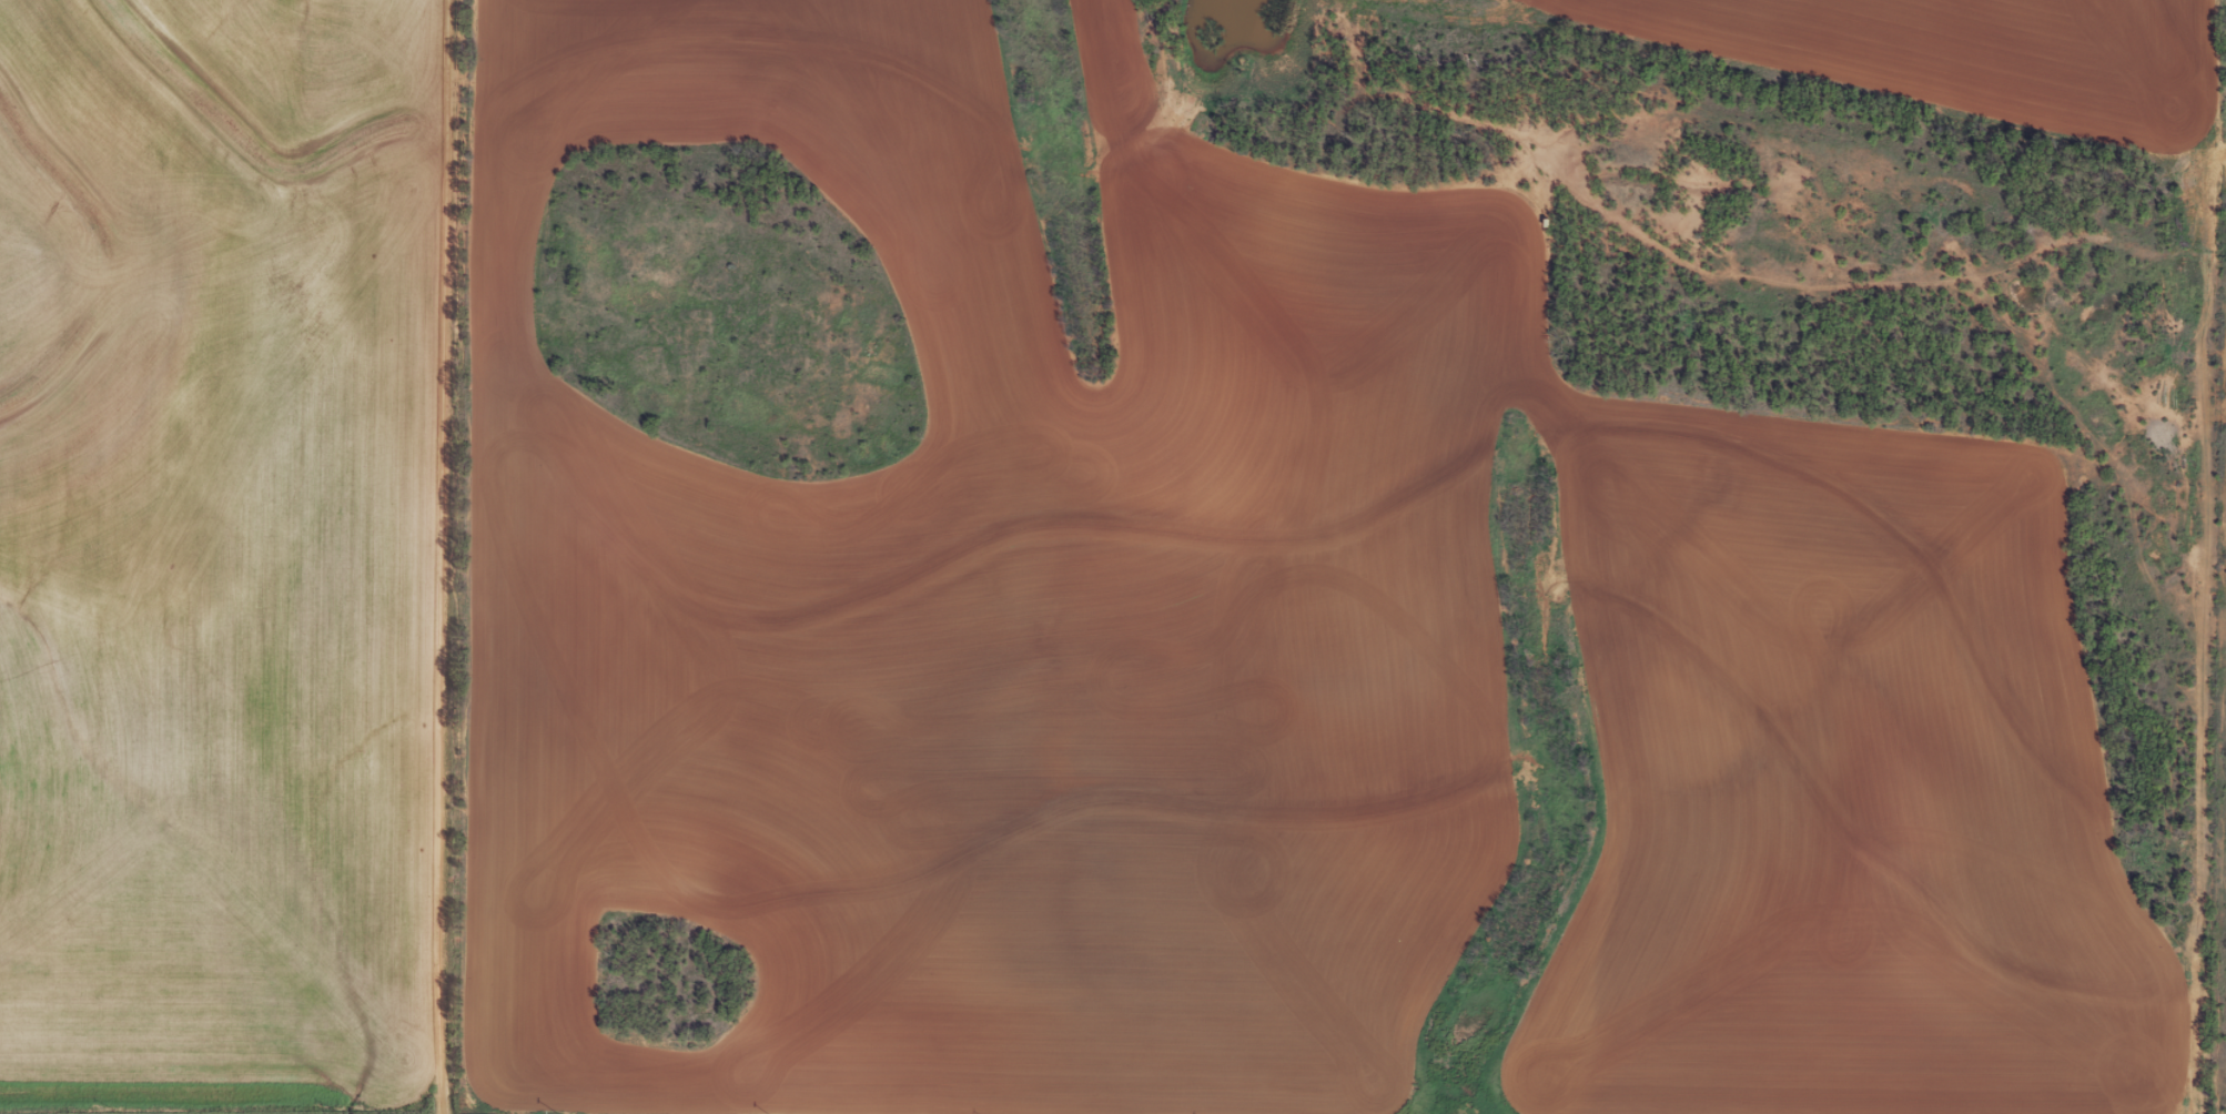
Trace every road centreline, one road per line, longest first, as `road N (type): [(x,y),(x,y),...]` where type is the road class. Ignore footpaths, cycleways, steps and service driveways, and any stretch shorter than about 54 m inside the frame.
road 1 (residential): [(558,1113),(570,1021),(557,0)]

